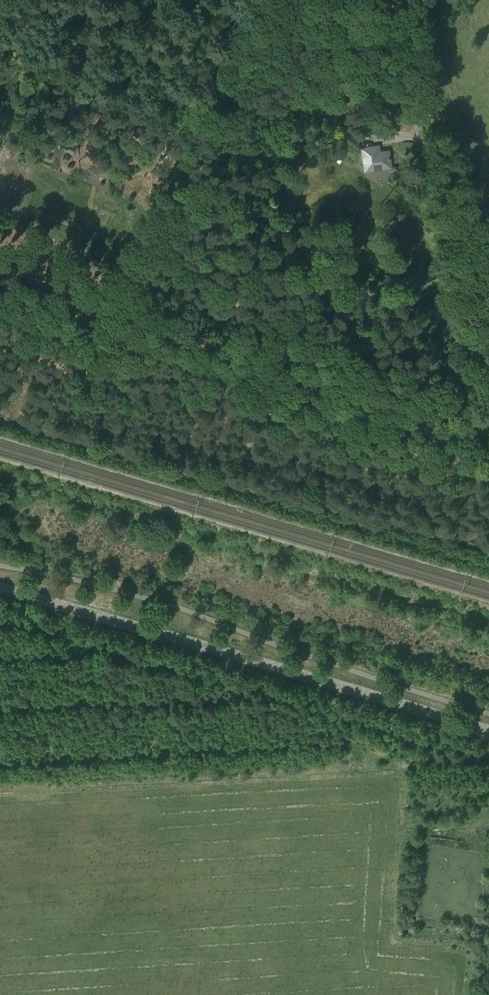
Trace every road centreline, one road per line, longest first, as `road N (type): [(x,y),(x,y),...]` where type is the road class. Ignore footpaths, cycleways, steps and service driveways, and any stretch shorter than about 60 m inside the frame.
road 1 (secondary): [(488,730),(0,588)]

